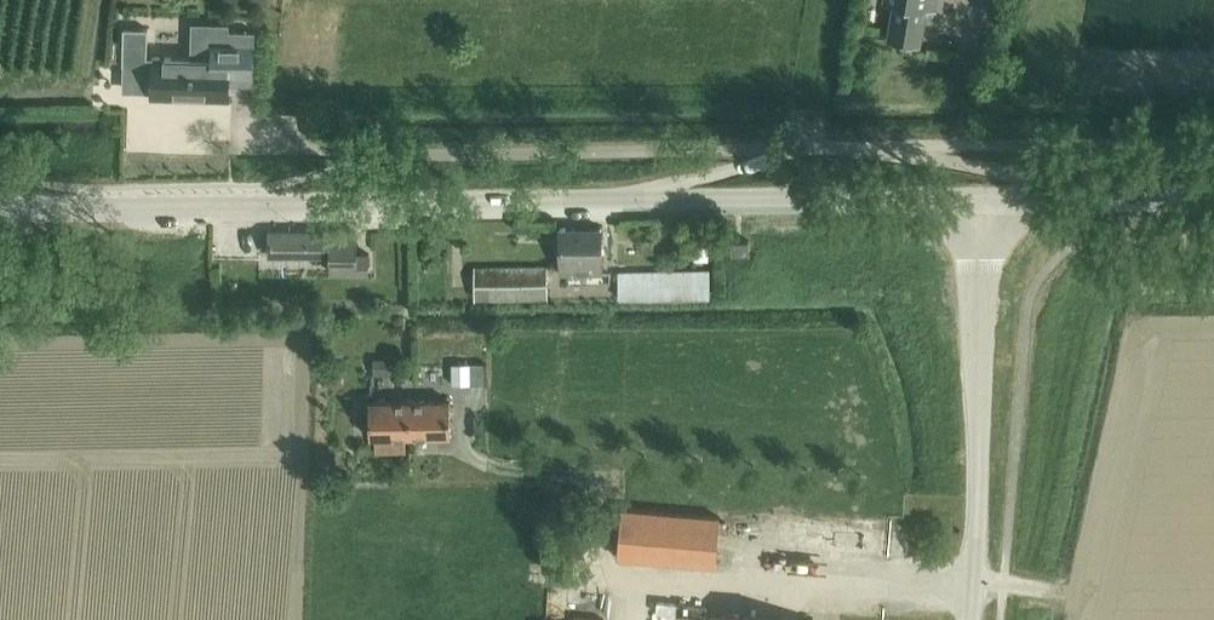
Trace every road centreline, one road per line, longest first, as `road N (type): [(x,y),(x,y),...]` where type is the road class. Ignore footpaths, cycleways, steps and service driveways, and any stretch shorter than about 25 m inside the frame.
road 1 (tertiary): [(0,215),(978,201)]
road 2 (unclassified): [(980,619),(987,552),(978,201)]
road 3 (tertiary): [(978,201),(1213,200)]

